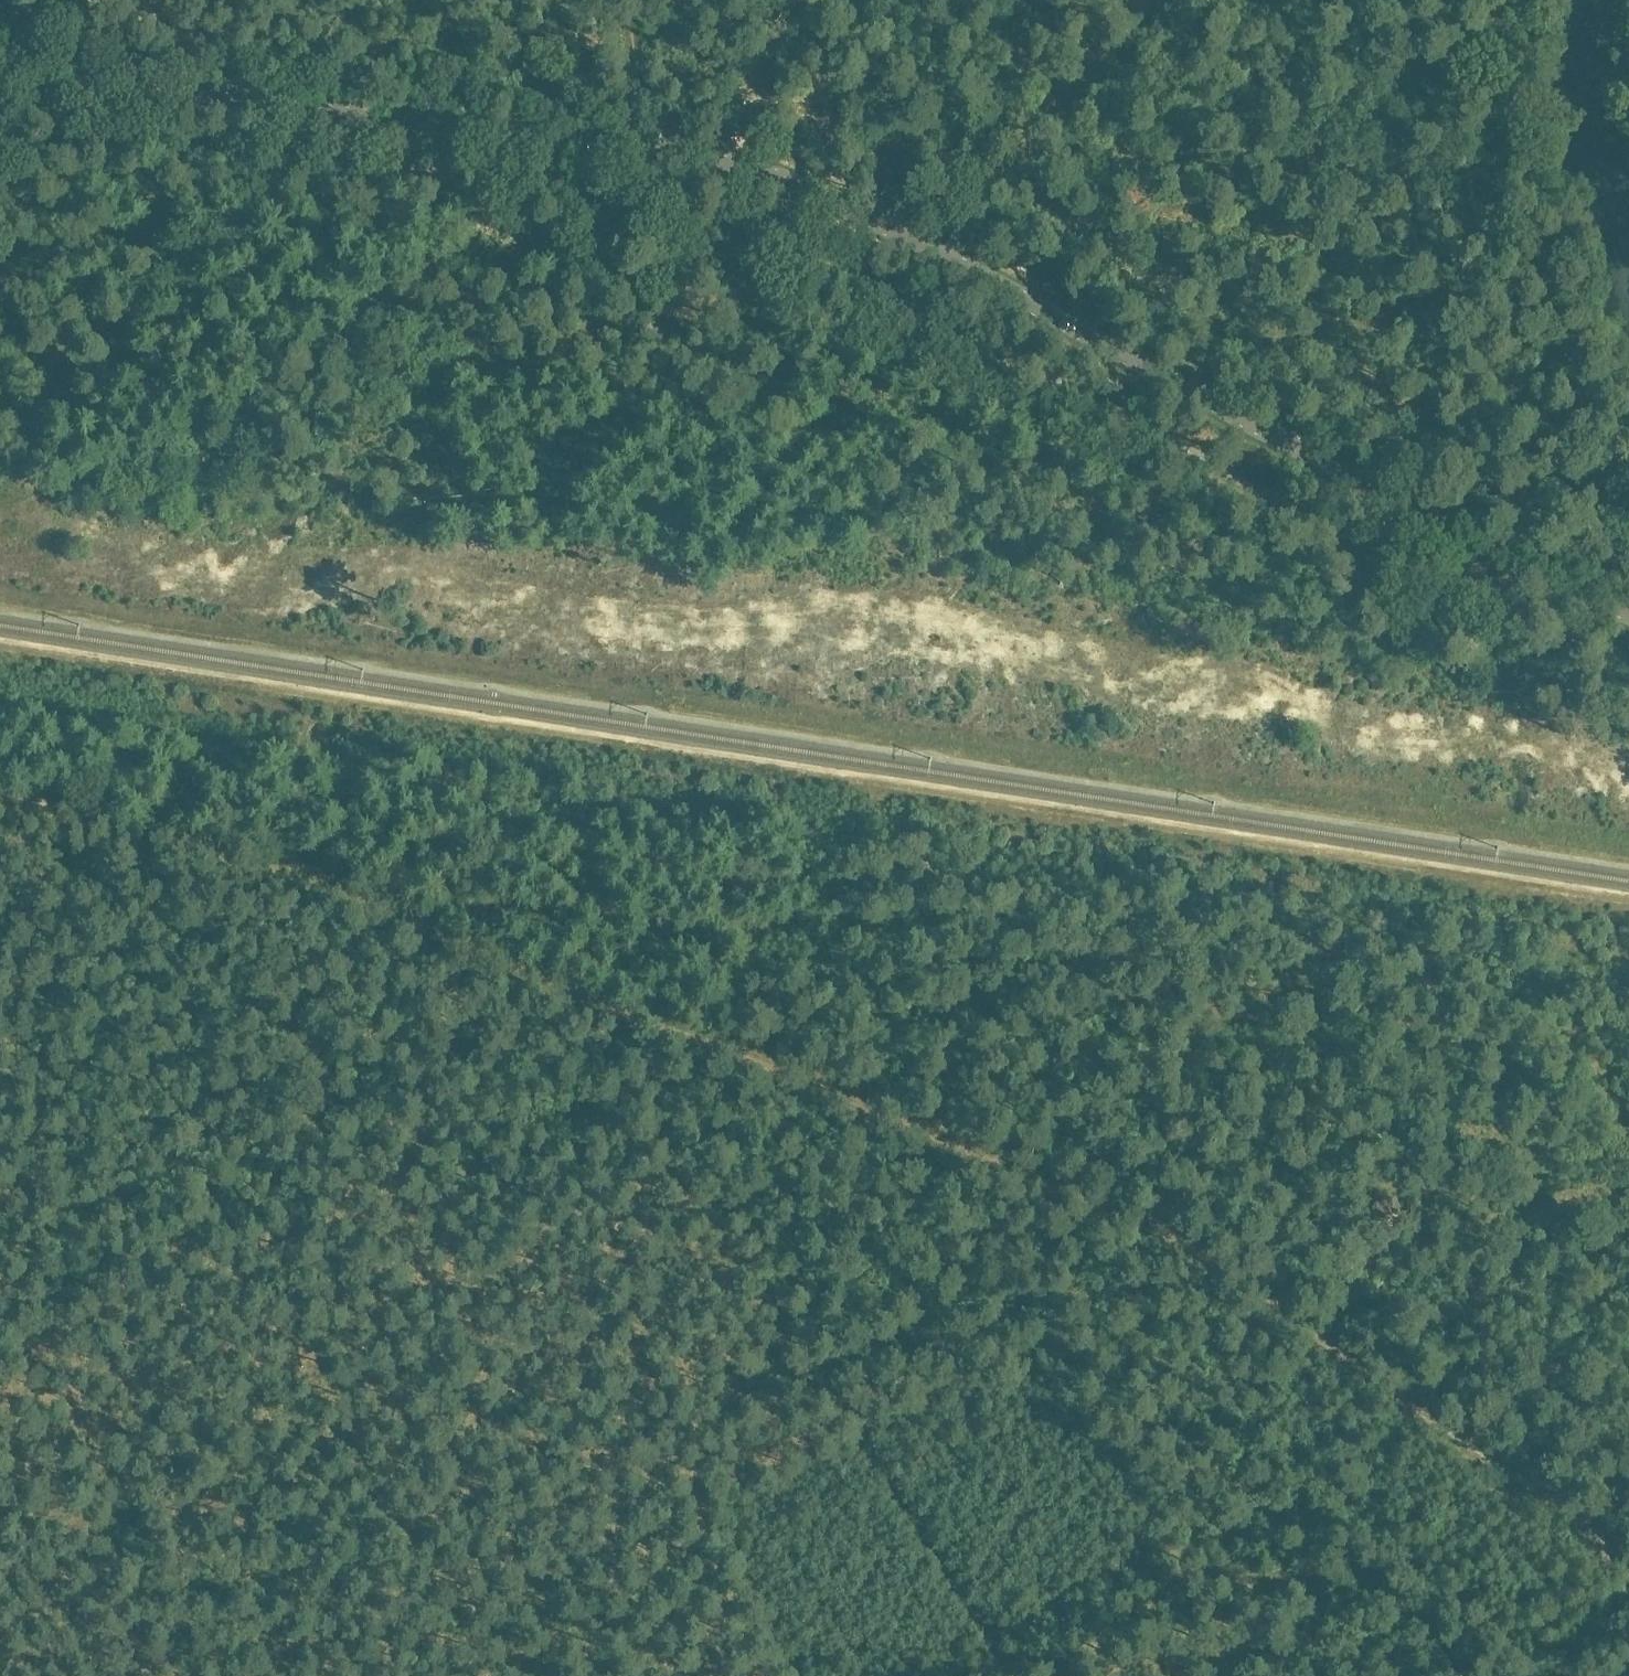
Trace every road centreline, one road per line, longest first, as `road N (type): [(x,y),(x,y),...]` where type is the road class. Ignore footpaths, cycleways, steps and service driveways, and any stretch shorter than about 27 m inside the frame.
road 1 (track): [(1628,1553),(1303,1318),(1121,1203),(573,962),(150,811),(0,787)]
road 2 (tertiary): [(1628,619),(1475,555),(1032,302),(870,221),(735,177),(0,75)]
road 3 (track): [(540,950),(1018,1675)]
road 4 (track): [(573,151),(558,192),(463,274),(315,361),(0,495)]
road 5 (track): [(1160,0),(1142,18),(1088,131),(1032,302)]
road 6 (track): [(1494,171),(1494,0)]
road 7 (track): [(631,0),(659,167)]

